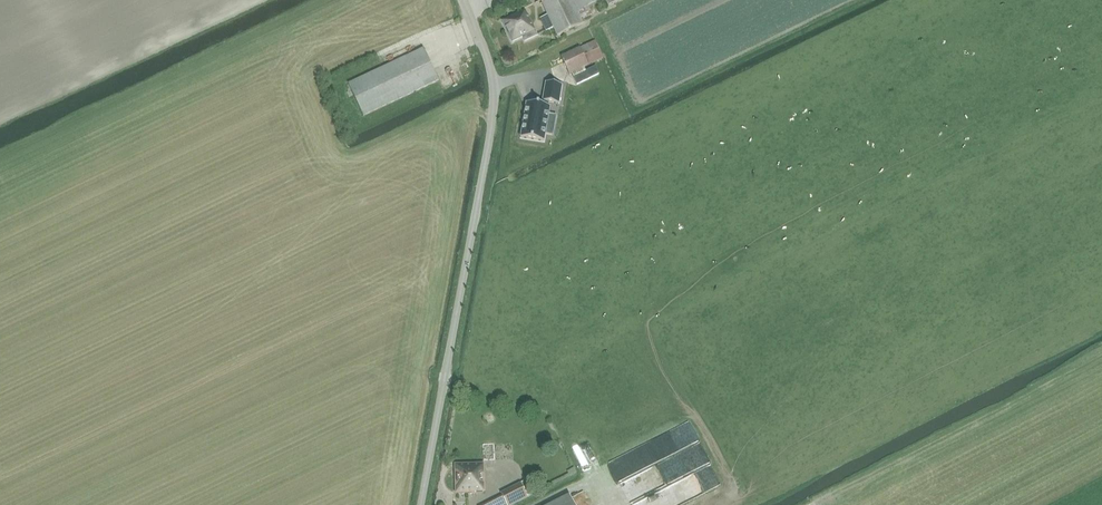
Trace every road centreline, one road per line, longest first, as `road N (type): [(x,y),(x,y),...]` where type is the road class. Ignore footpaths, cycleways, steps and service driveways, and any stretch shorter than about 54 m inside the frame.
road 1 (unclassified): [(420,504),(492,88),(466,0)]

